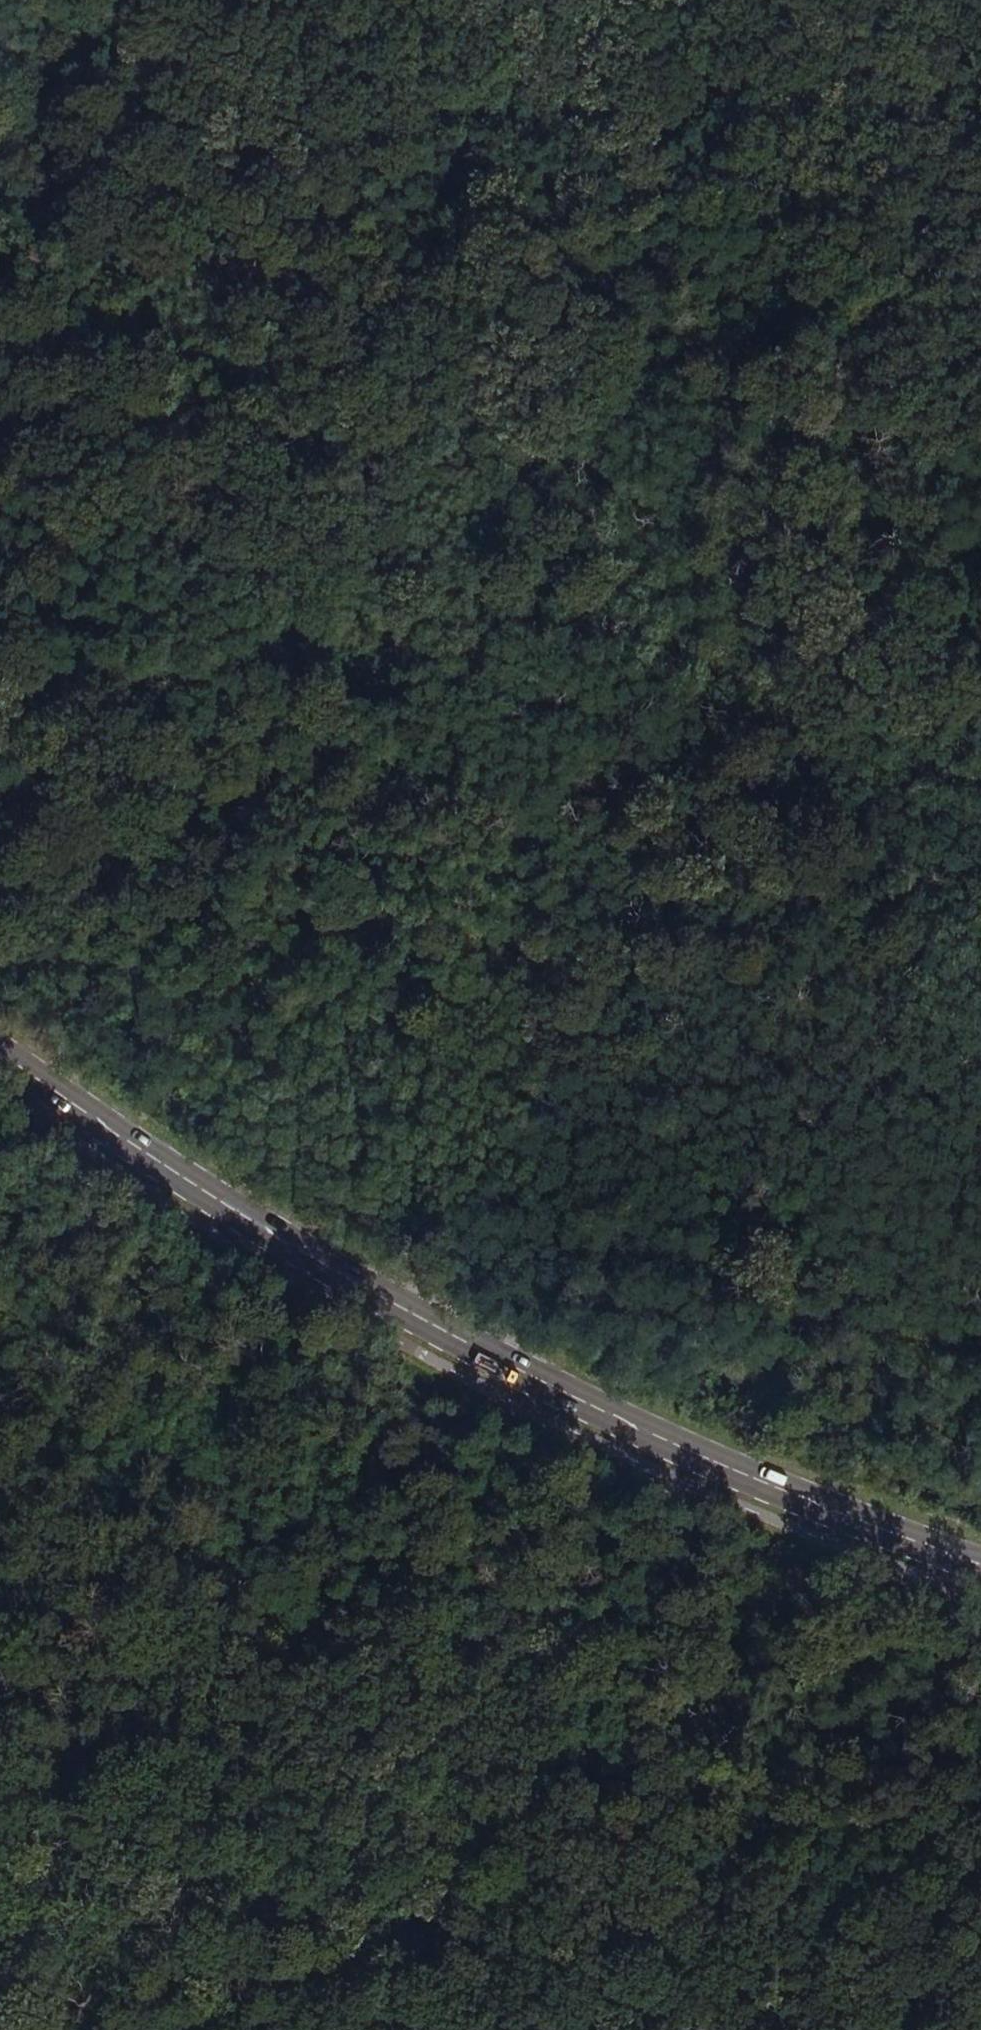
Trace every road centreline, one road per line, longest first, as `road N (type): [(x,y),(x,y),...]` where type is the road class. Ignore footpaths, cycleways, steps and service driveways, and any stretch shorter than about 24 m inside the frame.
road 1 (secondary): [(0,1056),(370,1296),(770,1492)]
road 2 (secondary): [(980,1563),(770,1492)]

